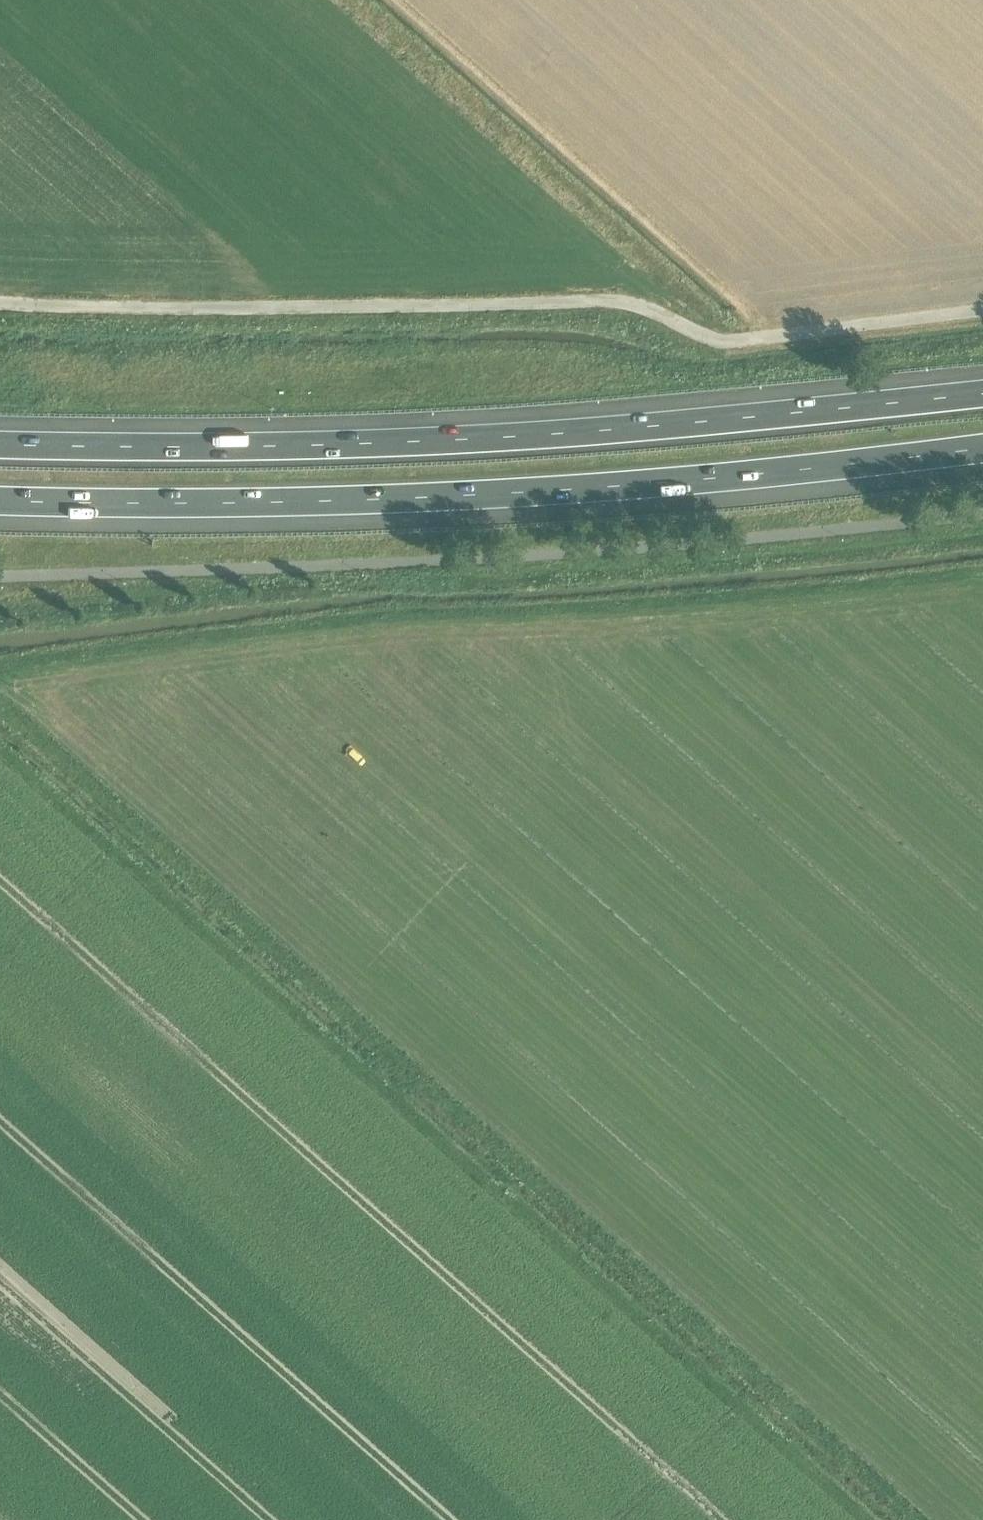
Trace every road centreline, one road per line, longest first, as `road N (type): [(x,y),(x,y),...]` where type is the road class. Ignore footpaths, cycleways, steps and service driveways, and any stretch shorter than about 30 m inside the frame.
road 1 (track): [(0,307),(631,305),(730,345),(982,313)]
road 2 (motorway): [(0,500),(280,501),(587,488),(982,448)]
road 3 (motorway): [(982,393),(514,436),(284,446),(0,444)]

